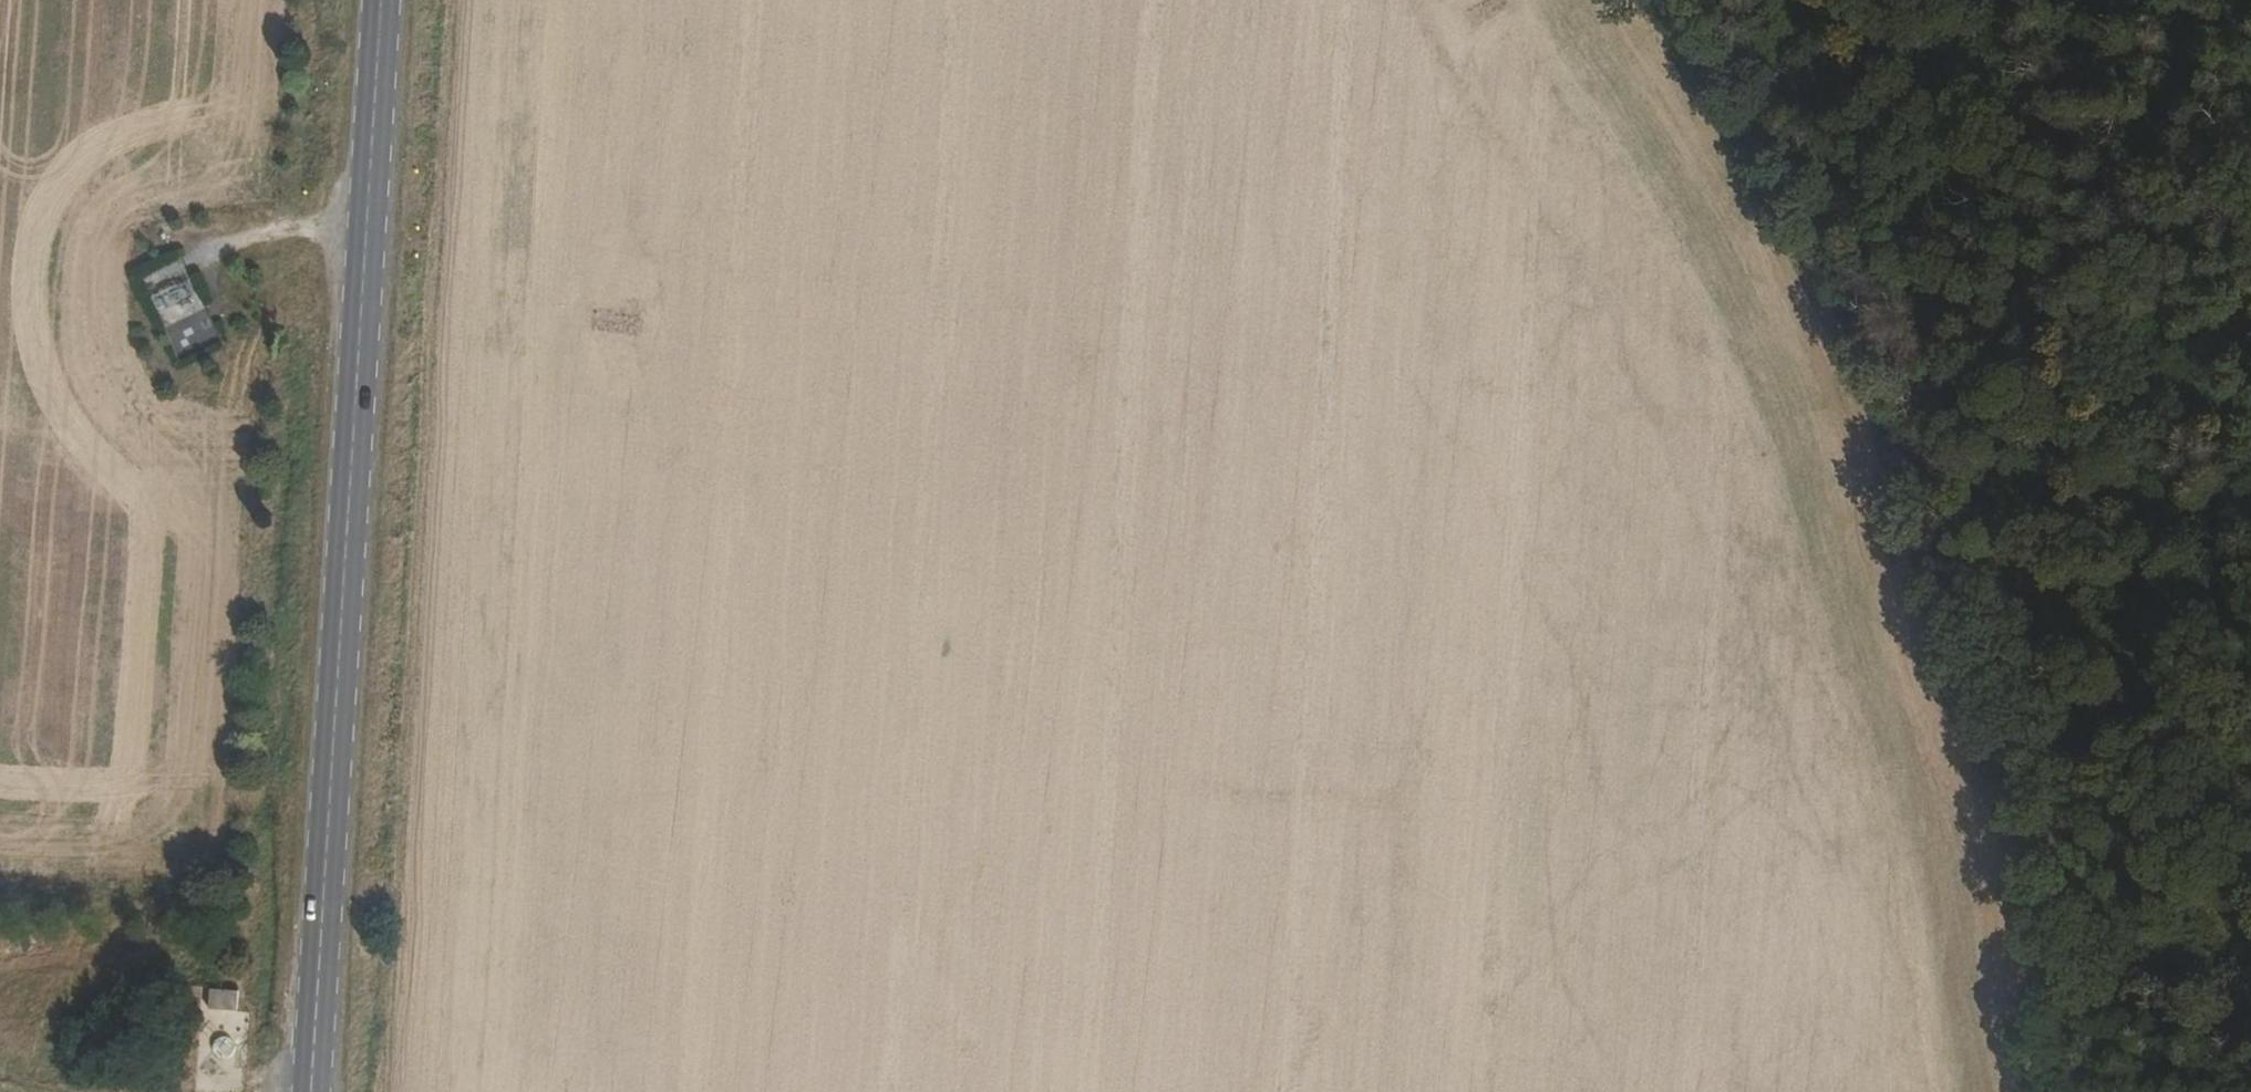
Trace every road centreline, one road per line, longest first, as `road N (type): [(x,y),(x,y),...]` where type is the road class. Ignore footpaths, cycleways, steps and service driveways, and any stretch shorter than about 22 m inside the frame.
road 1 (track): [(2191,1091),(1965,266),(1785,0)]
road 2 (primary): [(325,1091),(391,0)]

